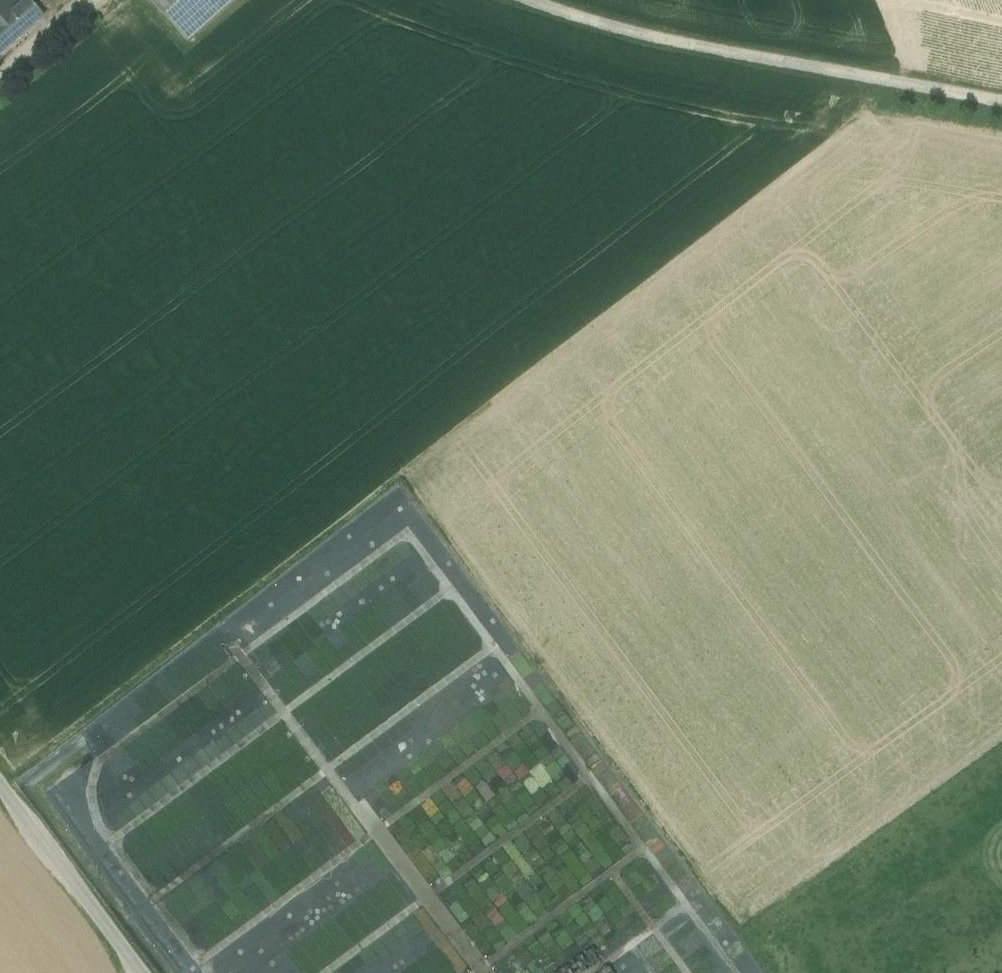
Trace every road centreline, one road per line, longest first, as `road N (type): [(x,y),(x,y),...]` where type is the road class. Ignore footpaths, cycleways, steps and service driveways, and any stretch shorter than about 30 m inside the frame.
road 1 (track): [(1001,108),(725,68),(498,0)]
road 2 (unclassified): [(0,777),(144,972)]

